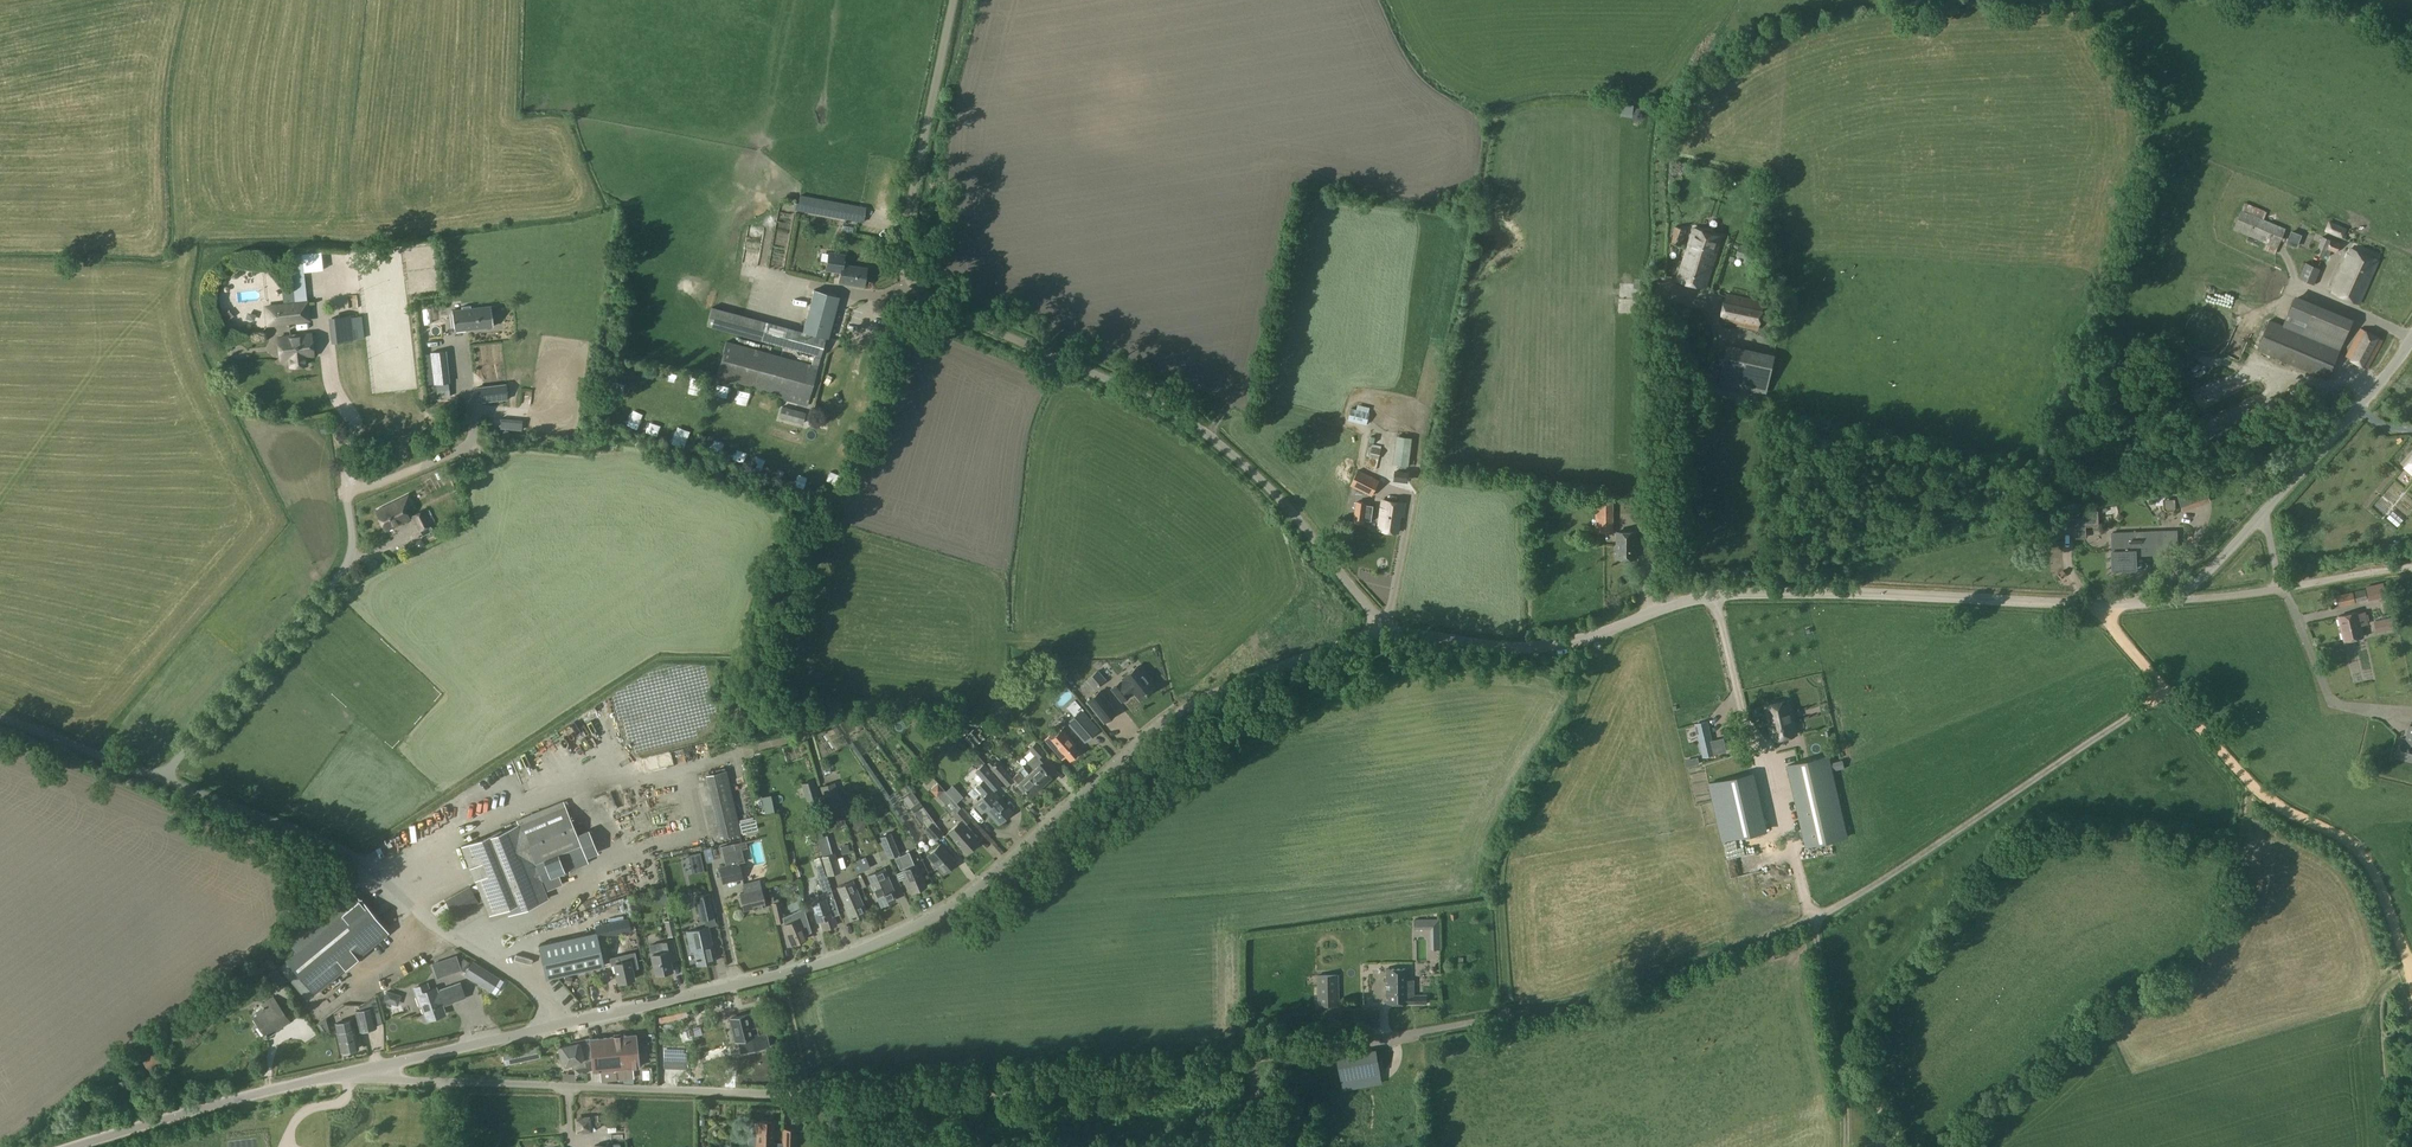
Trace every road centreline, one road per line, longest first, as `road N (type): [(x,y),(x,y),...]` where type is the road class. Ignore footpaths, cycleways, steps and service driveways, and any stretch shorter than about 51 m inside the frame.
road 1 (unclassified): [(357,1071),(402,1080),(811,1091),(943,1087),(1256,1059),(1509,1017)]
road 2 (track): [(2167,689),(1813,921),(1577,1004),(1509,1017),(1501,867),(1597,633)]
road 3 (unclassified): [(570,1023),(900,933),(986,884),(1186,708),(1254,674),(1388,632)]
road 4 (unclassified): [(1388,632),(1266,483),(1210,435),(1141,392),(947,310),(912,280),(905,243),(957,0)]
road 5 (unclassified): [(1388,632),(1547,645),(1693,598),(1765,591),(2175,600)]
road 6 (unclassified): [(570,1023),(335,846),(0,716)]
road 7 (track): [(1668,605),(1671,288),(1661,116),(1732,0)]
road 8 (track): [(1714,596),(1737,695),(1768,747),(1813,921),(1848,1146)]
road 9 (track): [(2167,689),(2275,805),(2360,854),(2411,969)]
road 10 (unclassified): [(73,1146),(357,1071)]
road 11 (unclassified): [(2261,515),(2411,342)]
road 12 (unclassified): [(357,1071),(570,1023)]
road 13 (unclassified): [(2175,600),(2283,588),(2261,515)]
road 14 (track): [(2283,588),(2294,578),(2411,563)]
road 15 (unclassified): [(2175,600),(2261,515)]

